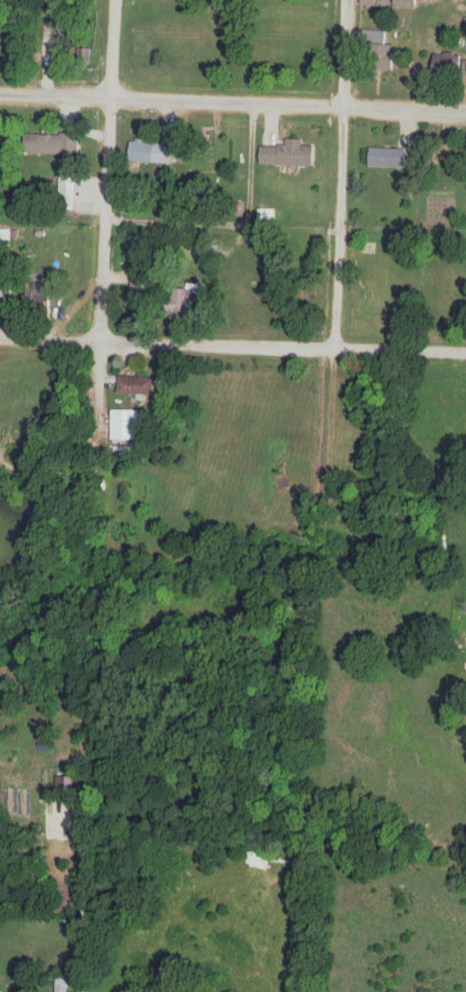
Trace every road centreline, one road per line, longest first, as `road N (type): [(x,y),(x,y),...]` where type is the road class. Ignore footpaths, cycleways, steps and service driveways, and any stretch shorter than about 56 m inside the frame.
road 1 (residential): [(333,489),(349,0)]
road 2 (residential): [(465,356),(0,338)]
road 3 (residential): [(465,109),(0,93)]
road 4 (residential): [(102,342),(115,0)]
road 5 (residential): [(82,991),(97,813)]

